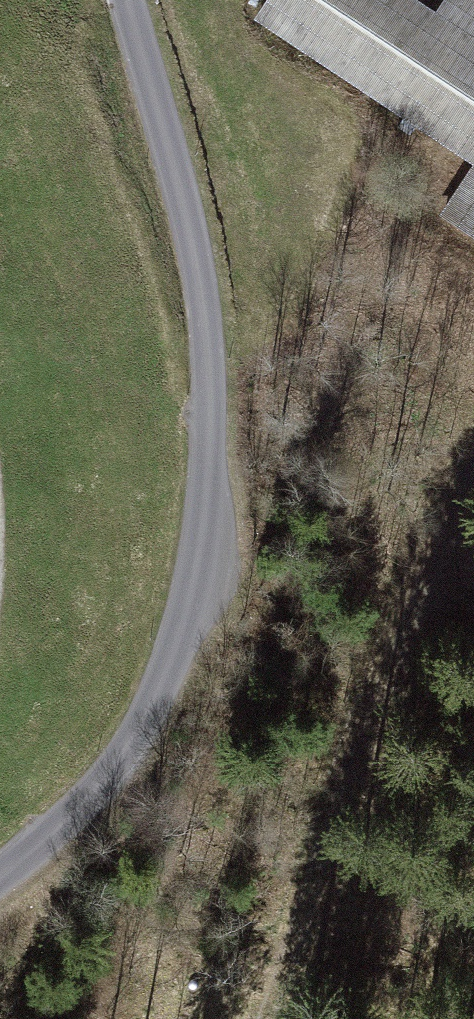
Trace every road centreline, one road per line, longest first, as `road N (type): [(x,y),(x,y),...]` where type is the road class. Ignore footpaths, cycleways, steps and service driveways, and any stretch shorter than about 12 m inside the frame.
road 1 (residential): [(130,0),(198,269),(209,384),(202,585),(175,663),(113,771),(67,825),(0,875)]

